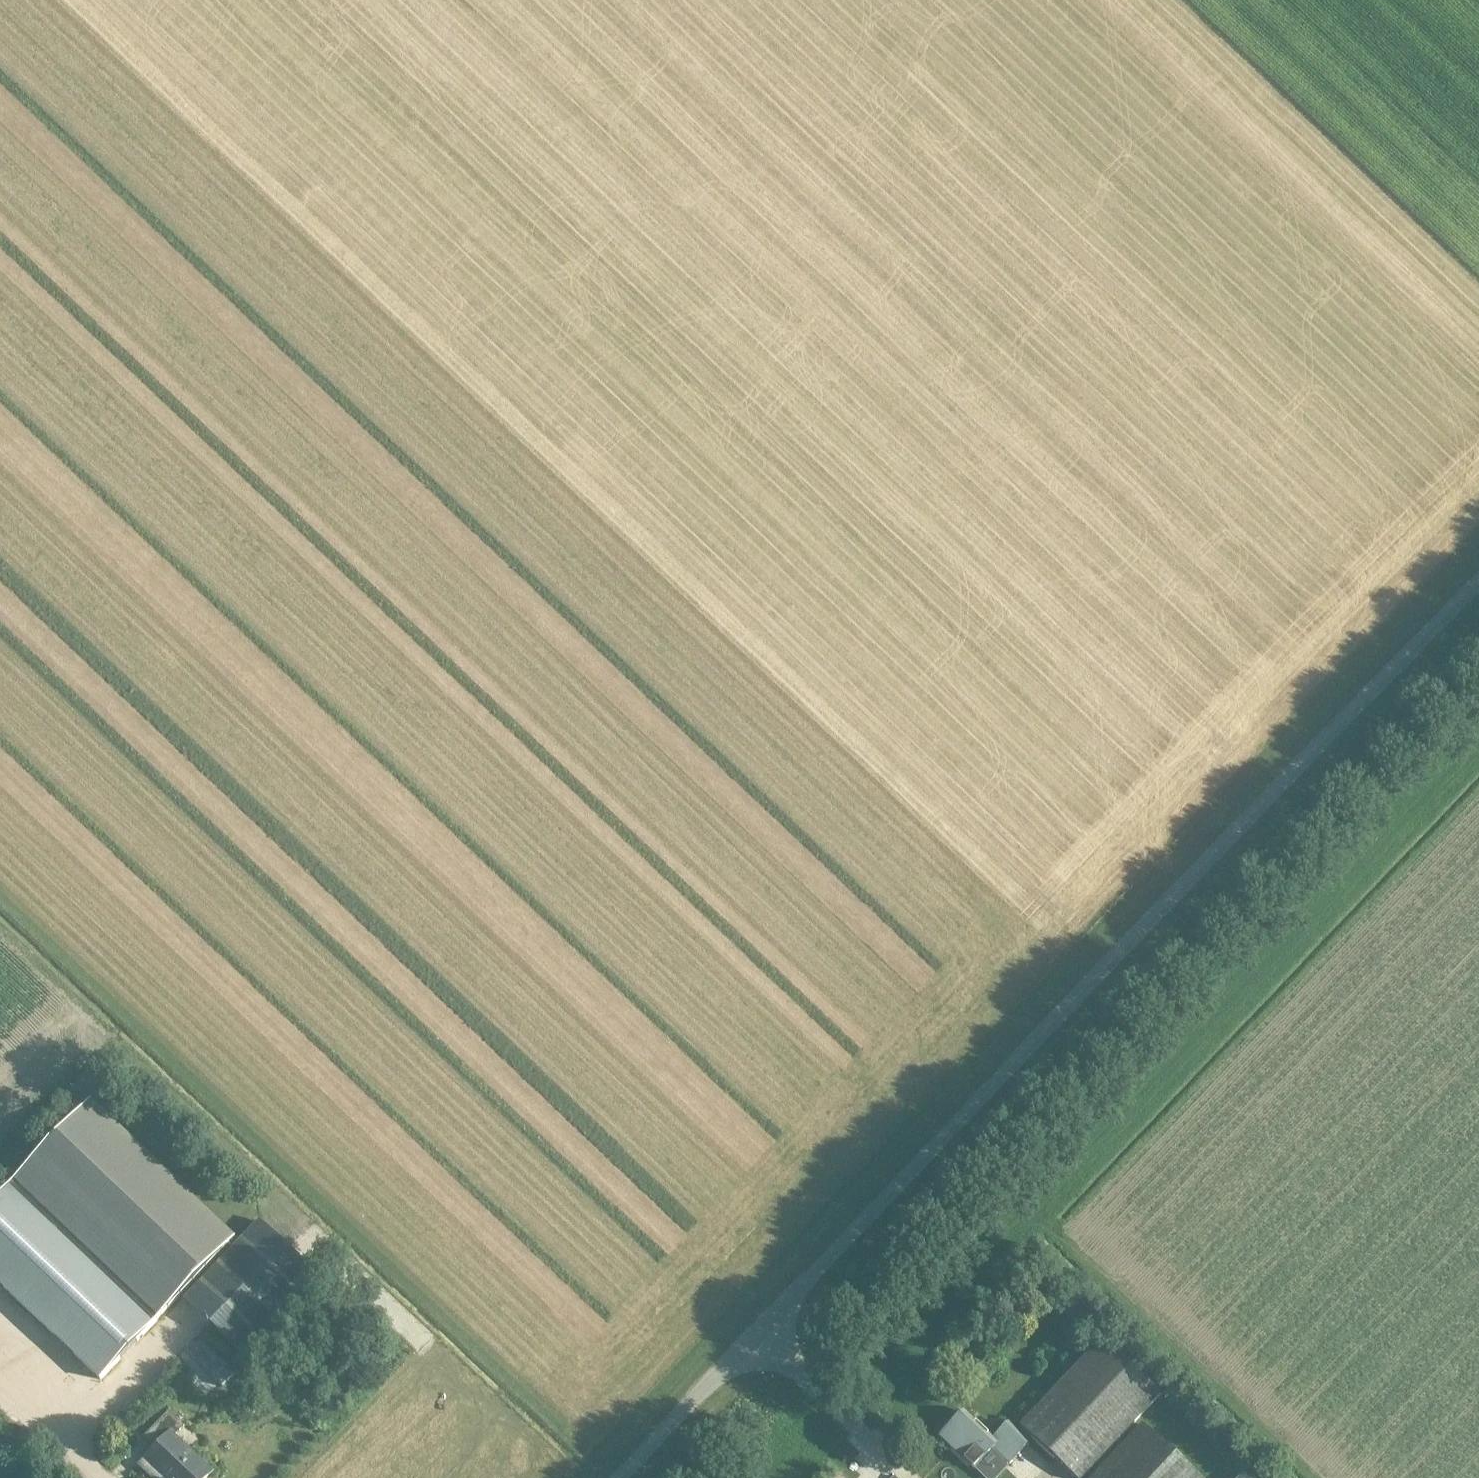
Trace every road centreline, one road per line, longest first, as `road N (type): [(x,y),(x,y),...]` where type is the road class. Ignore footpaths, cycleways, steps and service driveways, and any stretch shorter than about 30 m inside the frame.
road 1 (unclassified): [(617,1477),(1478,591)]

